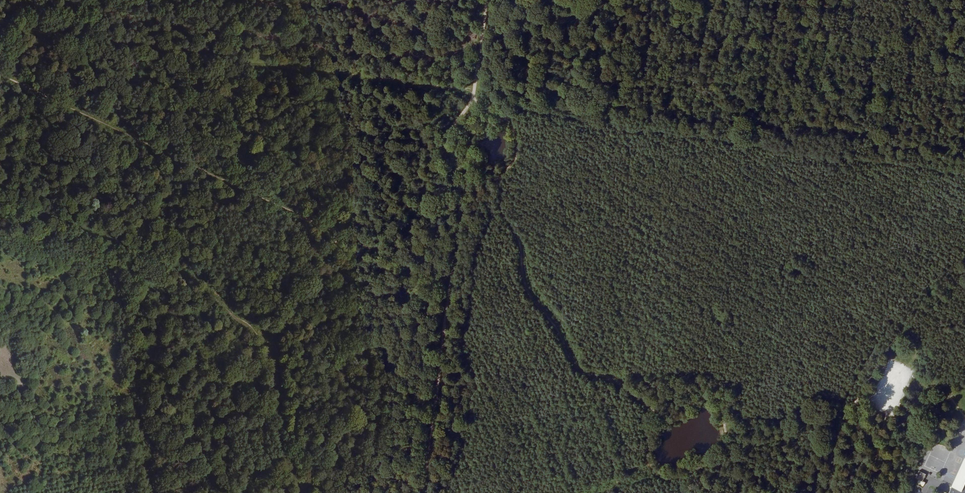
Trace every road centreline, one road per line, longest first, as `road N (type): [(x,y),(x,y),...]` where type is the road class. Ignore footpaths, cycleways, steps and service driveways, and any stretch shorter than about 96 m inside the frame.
road 1 (track): [(423,492),(459,195)]
road 2 (track): [(485,0),(471,100),(446,141),(459,195)]

